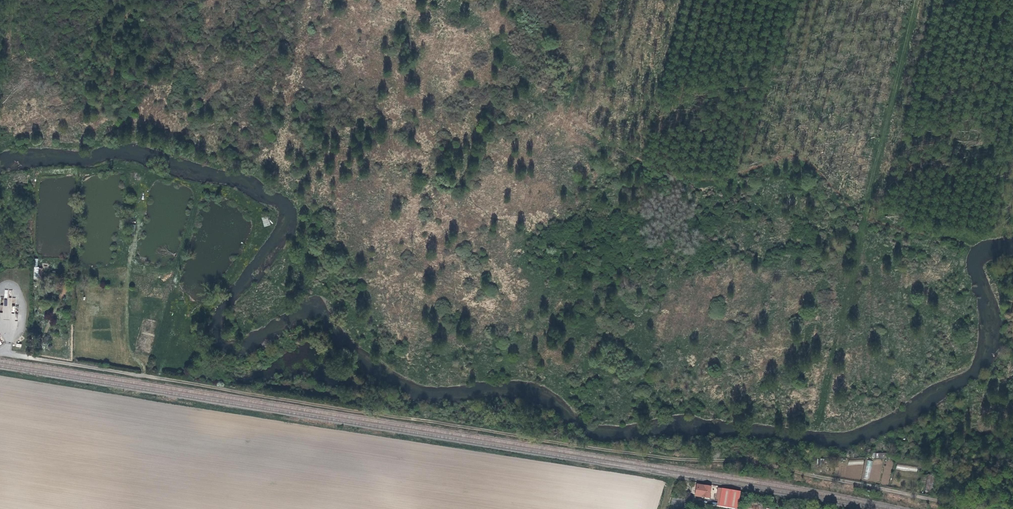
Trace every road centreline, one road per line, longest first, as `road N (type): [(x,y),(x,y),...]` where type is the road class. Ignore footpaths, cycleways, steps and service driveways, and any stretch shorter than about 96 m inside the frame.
road 1 (track): [(978,508),(773,466),(671,458),(8,354)]
road 2 (track): [(818,426),(917,0)]

